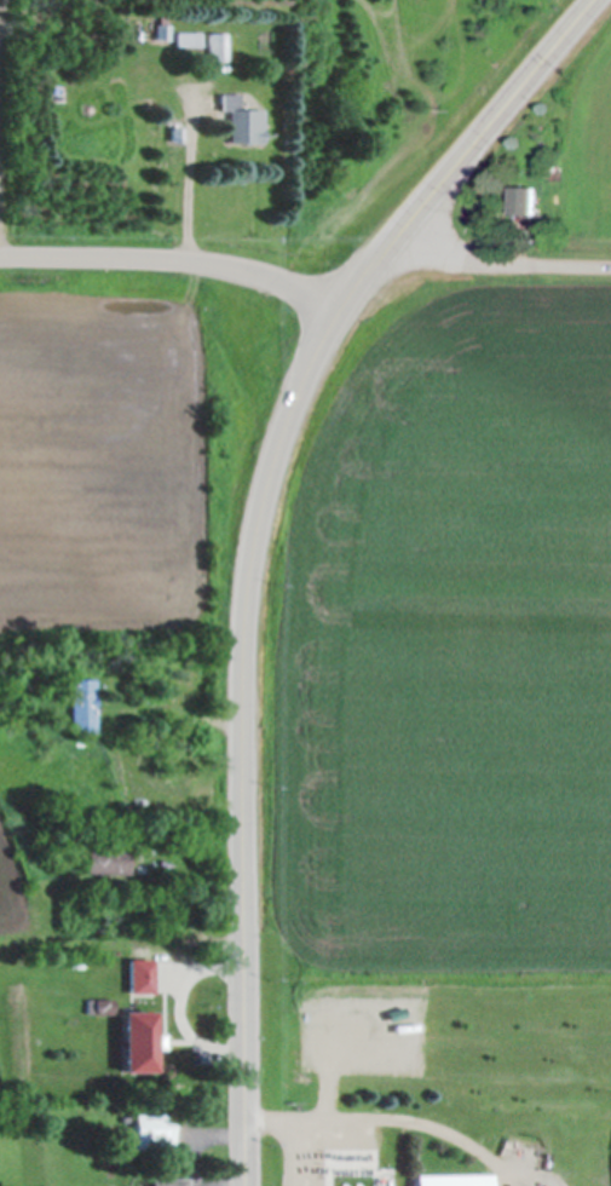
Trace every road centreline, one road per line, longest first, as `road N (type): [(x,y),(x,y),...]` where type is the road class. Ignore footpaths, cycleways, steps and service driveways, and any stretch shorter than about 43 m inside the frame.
road 1 (primary): [(247,1185),(244,601),(270,482),(313,356)]
road 2 (primary): [(313,356),(338,310),(599,0)]
road 3 (tertiary): [(338,310),(284,275),(238,260),(0,248)]
road 4 (residential): [(377,263),(610,262)]

